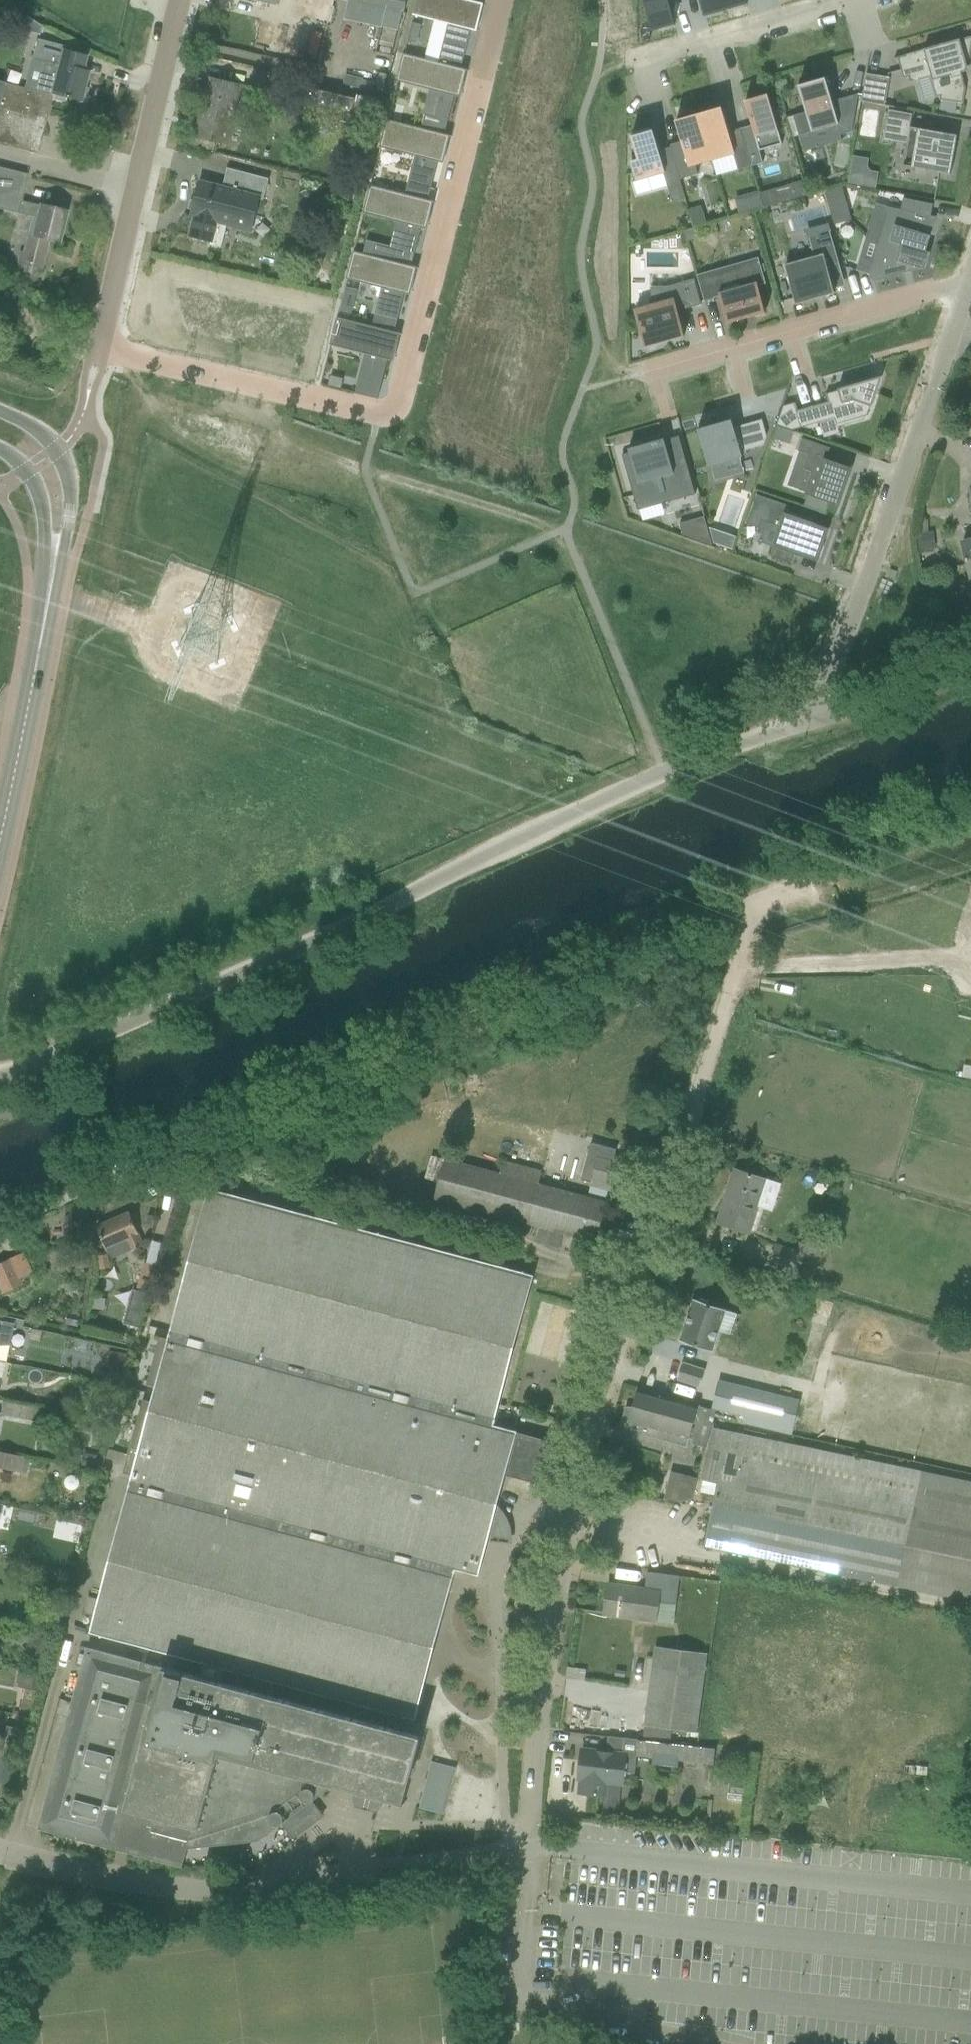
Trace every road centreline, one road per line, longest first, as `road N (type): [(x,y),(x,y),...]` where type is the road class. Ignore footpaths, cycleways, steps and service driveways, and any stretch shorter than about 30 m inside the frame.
road 1 (residential): [(501,0),(394,420),(97,351),(178,0)]
road 2 (unclassified): [(519,1844),(560,1515),(751,909)]
road 3 (unclassified): [(0,1078),(381,910),(662,772),(814,718)]
road 4 (unclassified): [(519,1844),(203,1892),(0,1857)]
road 5 (residential): [(970,281),(814,718)]
road 6 (residential): [(970,281),(636,373)]
road 7 (unclassified): [(50,581),(0,833)]
road 8 (residential): [(848,0),(630,62)]
road 9 (unclassified): [(50,581),(69,487),(57,450),(0,411)]
road 10 (residential): [(814,718),(970,663)]
road 11 (unclassified): [(0,450),(27,473),(40,500),(50,581)]

